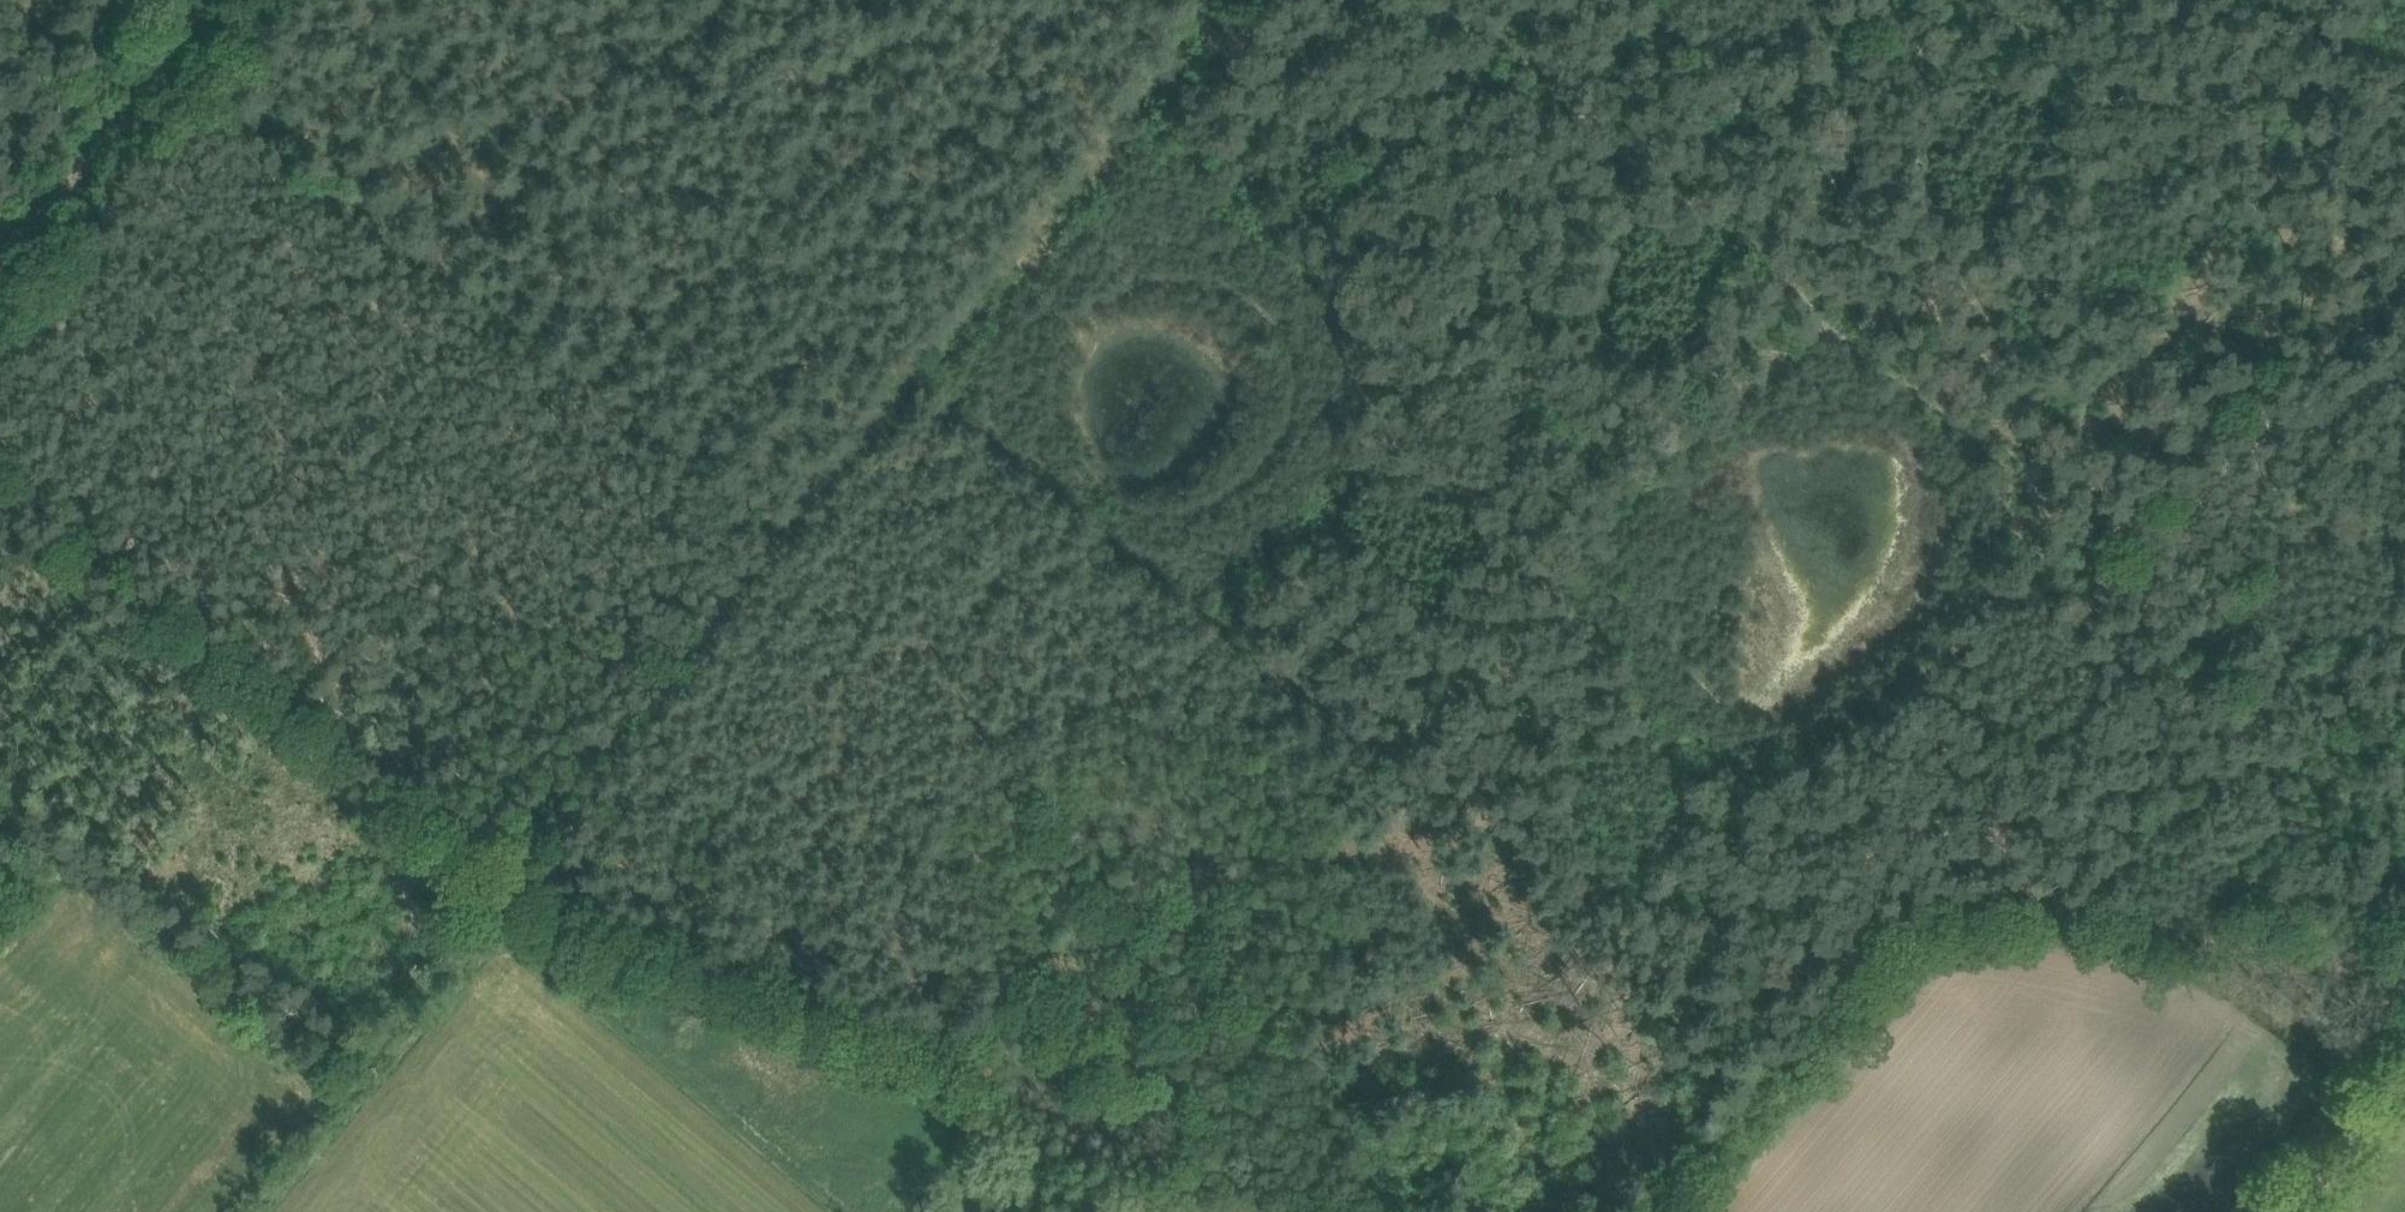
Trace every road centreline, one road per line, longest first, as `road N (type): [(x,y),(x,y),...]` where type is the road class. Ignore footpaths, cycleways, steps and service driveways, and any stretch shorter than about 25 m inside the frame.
road 1 (track): [(0,266),(205,30)]
road 2 (track): [(2404,1082),(2296,1211)]

